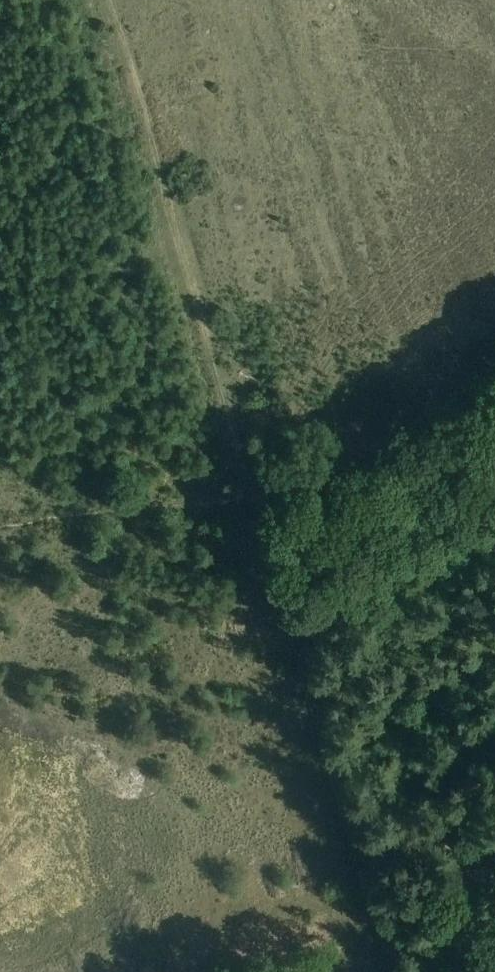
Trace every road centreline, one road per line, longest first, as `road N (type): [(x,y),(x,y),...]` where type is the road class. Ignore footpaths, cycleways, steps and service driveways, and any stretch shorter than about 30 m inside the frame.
road 1 (track): [(397,971),(103,0)]
road 2 (track): [(494,379),(349,474),(259,506),(215,484),(155,510),(0,526)]

